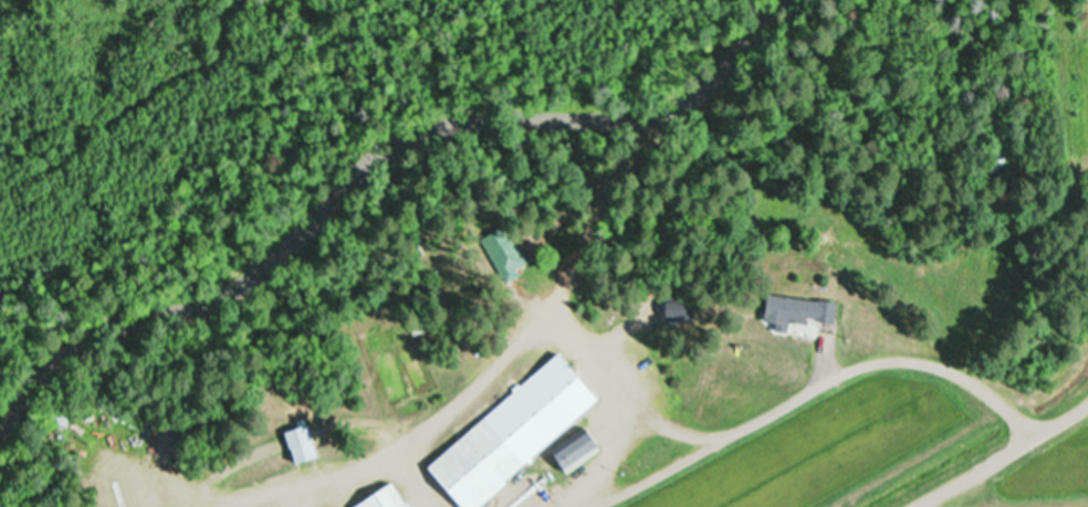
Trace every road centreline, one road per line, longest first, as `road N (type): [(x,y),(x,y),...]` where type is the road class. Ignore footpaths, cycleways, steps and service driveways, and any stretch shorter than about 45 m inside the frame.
road 1 (residential): [(190,506),(367,456),(437,408),(536,309),(584,236),(700,118),(788,0)]
road 2 (residential): [(972,409),(944,358),(902,341),(687,410),(623,376),(536,309)]
road 3 (track): [(877,483),(1071,317),(1078,284),(1087,277)]

